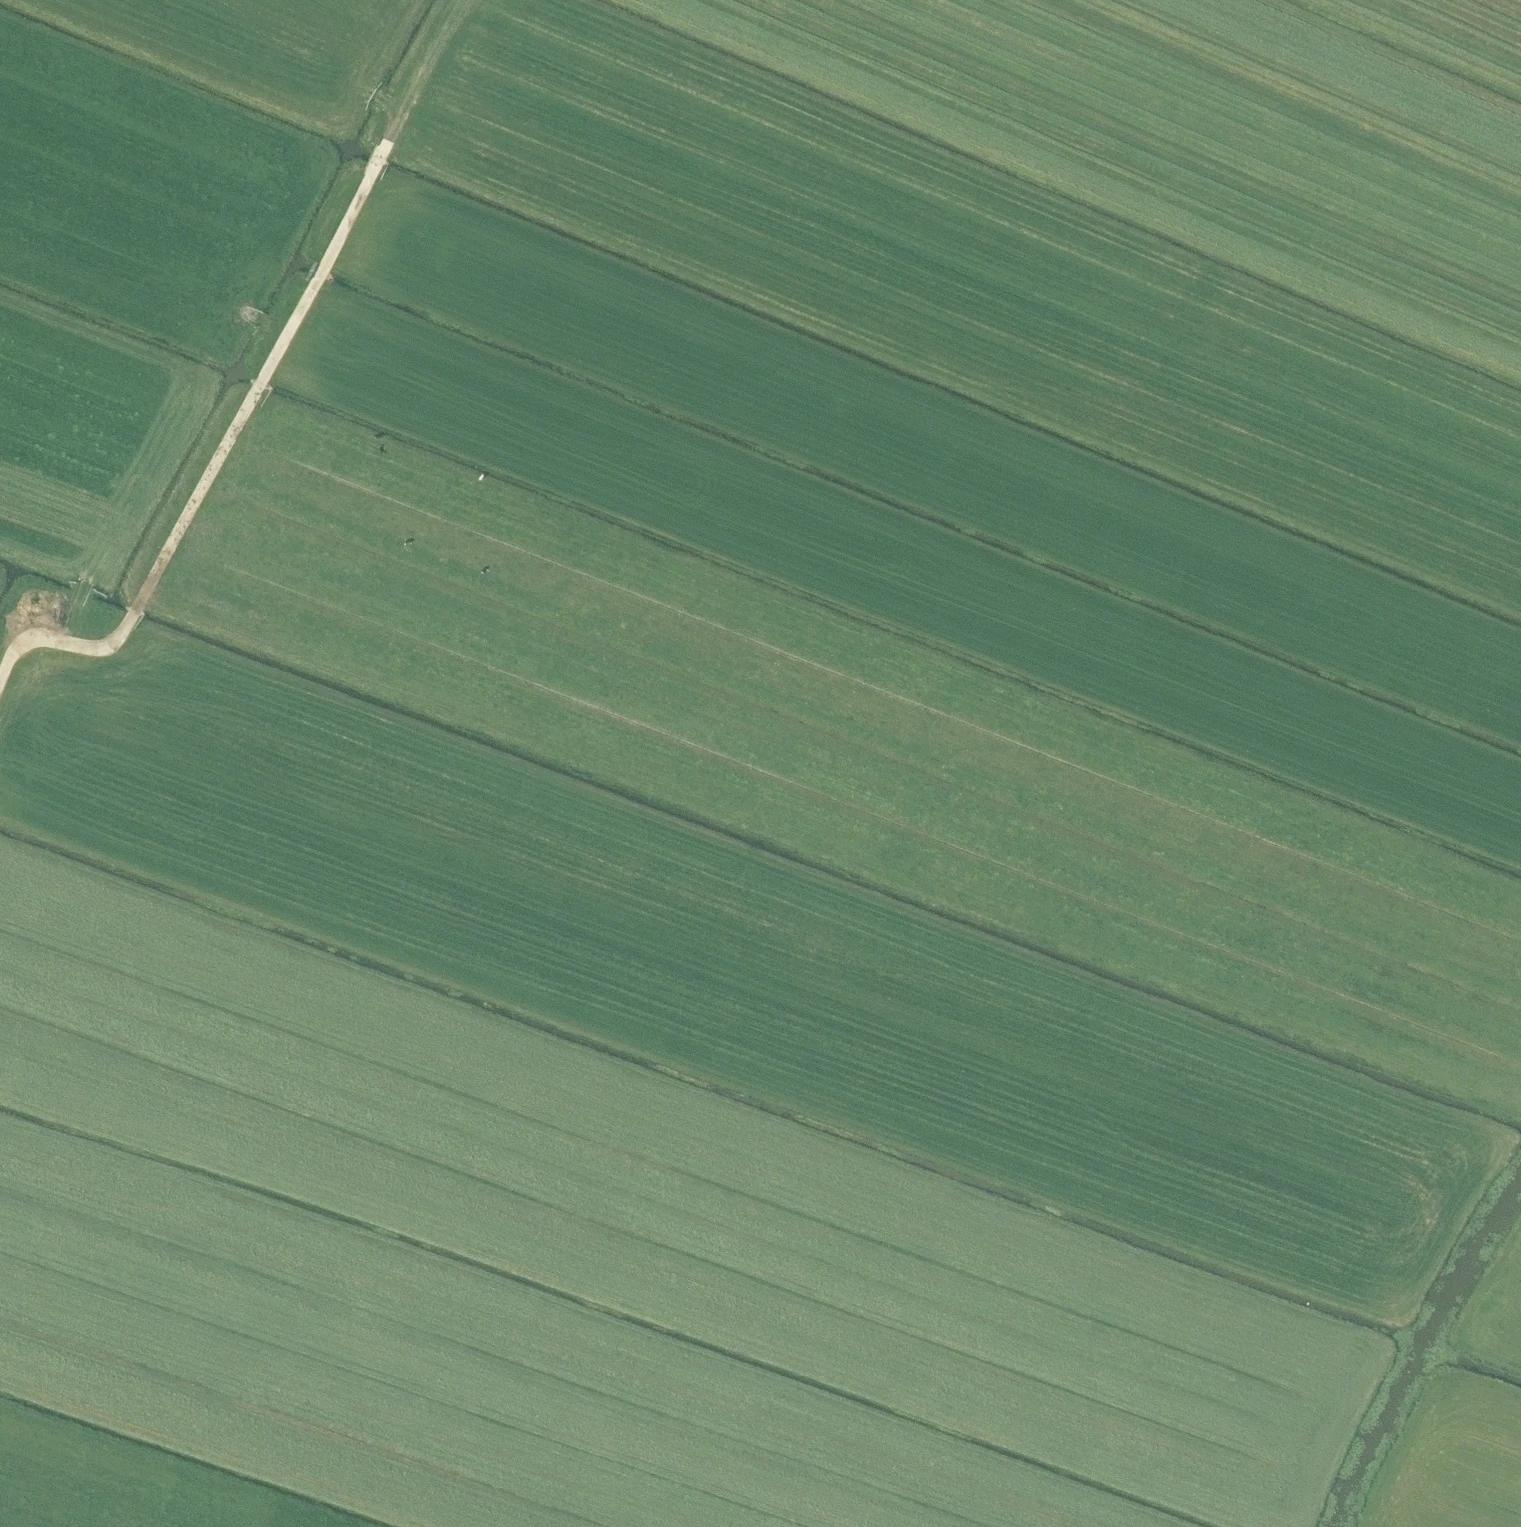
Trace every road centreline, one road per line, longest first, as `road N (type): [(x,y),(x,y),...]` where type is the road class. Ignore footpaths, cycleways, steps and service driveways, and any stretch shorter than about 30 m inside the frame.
road 1 (track): [(0,682),(25,641),(46,637),(101,649),(140,611),(390,139)]

